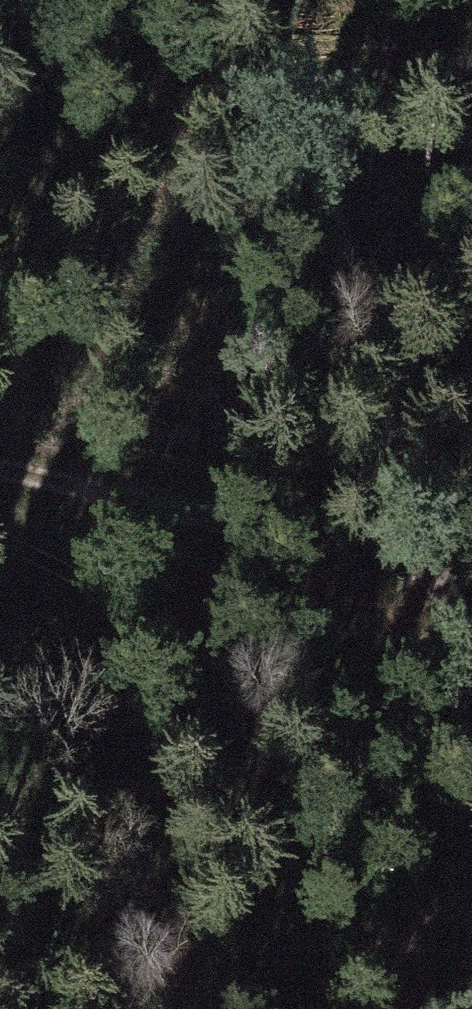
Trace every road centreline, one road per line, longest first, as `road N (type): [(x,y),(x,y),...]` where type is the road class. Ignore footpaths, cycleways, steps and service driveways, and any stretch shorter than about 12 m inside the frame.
road 1 (track): [(471,672),(436,584),(296,133)]
road 2 (track): [(0,476),(436,584)]
road 3 (track): [(471,139),(400,118),(296,133),(190,0)]

